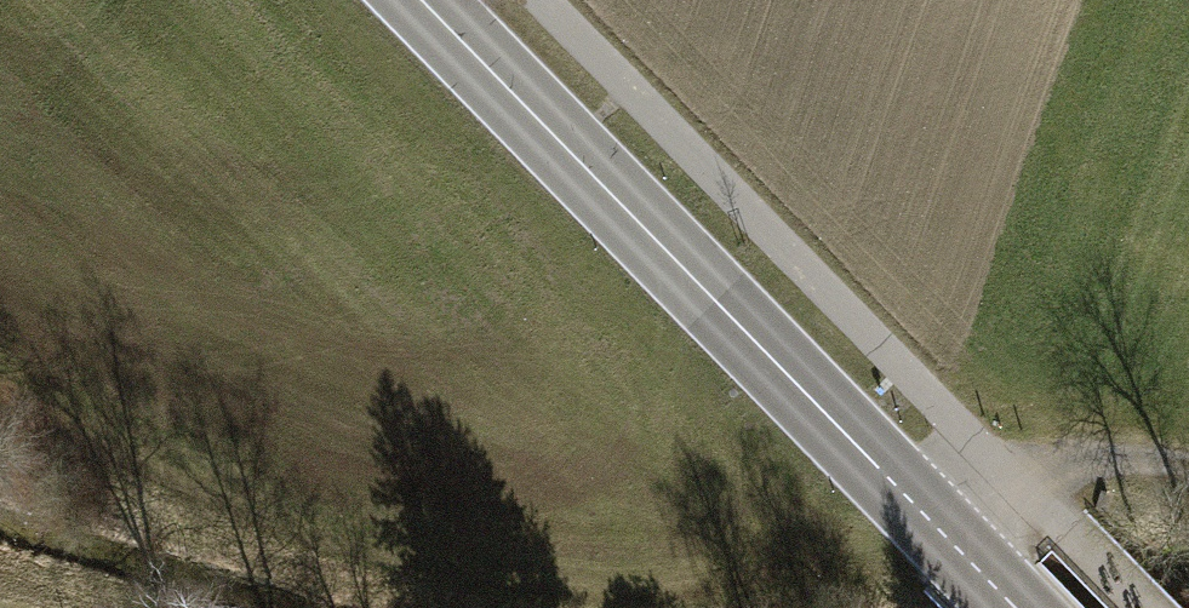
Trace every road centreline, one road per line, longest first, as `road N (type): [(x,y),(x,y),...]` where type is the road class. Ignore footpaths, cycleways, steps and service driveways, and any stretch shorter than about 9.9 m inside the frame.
road 1 (track): [(0,418),(240,500),(625,603),(1012,482)]
road 2 (secondary): [(1009,607),(415,0)]

